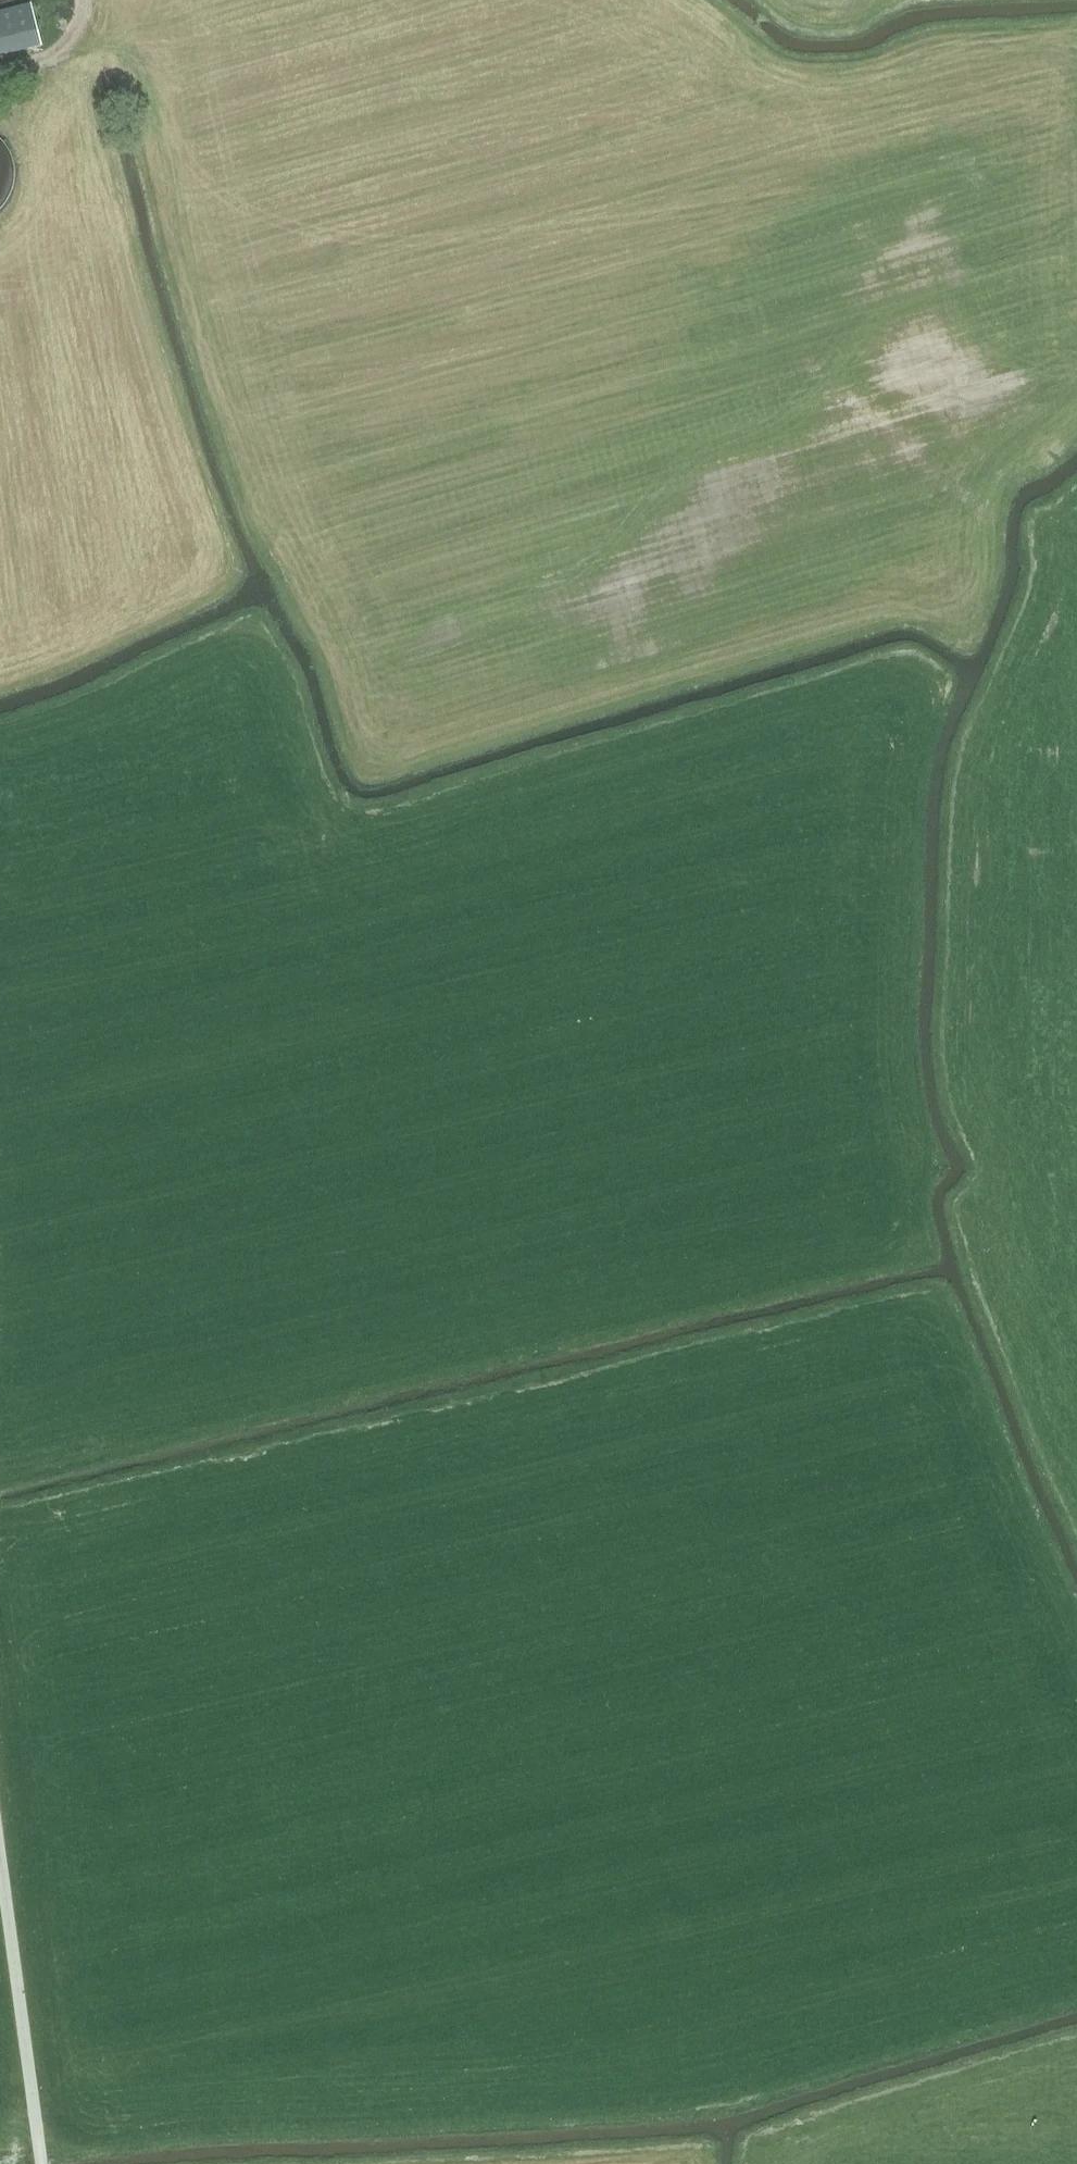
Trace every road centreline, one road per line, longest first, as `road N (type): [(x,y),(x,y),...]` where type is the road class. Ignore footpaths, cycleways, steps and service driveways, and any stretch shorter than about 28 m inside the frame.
road 1 (track): [(42,2163),(0,1864)]

